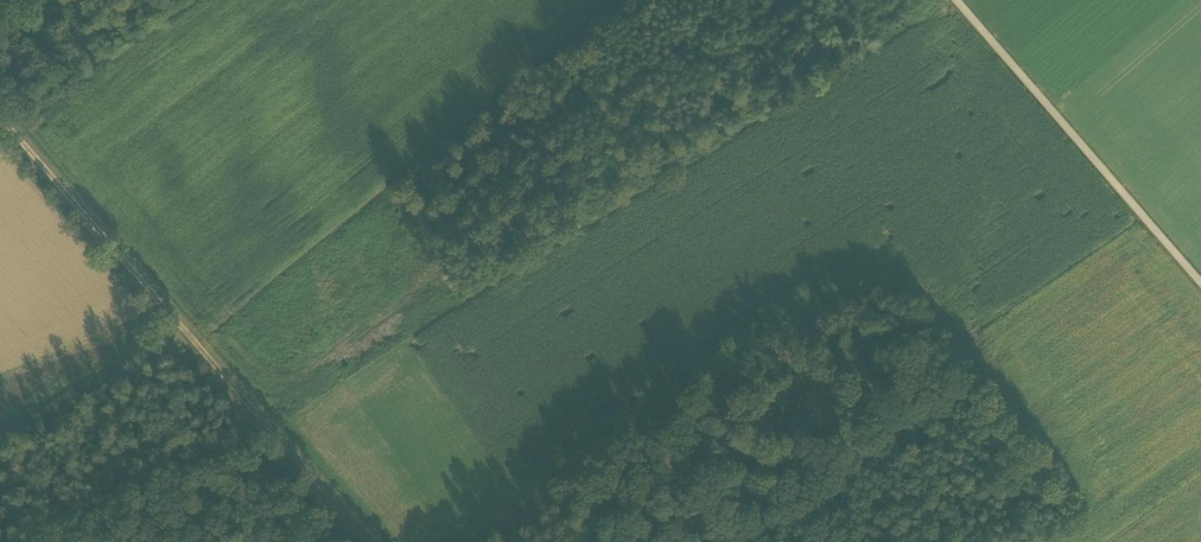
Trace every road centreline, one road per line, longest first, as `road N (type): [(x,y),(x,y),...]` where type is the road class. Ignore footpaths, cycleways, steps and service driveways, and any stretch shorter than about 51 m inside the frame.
road 1 (track): [(0,117),(368,541)]
road 2 (unclassified): [(1200,283),(956,0)]

